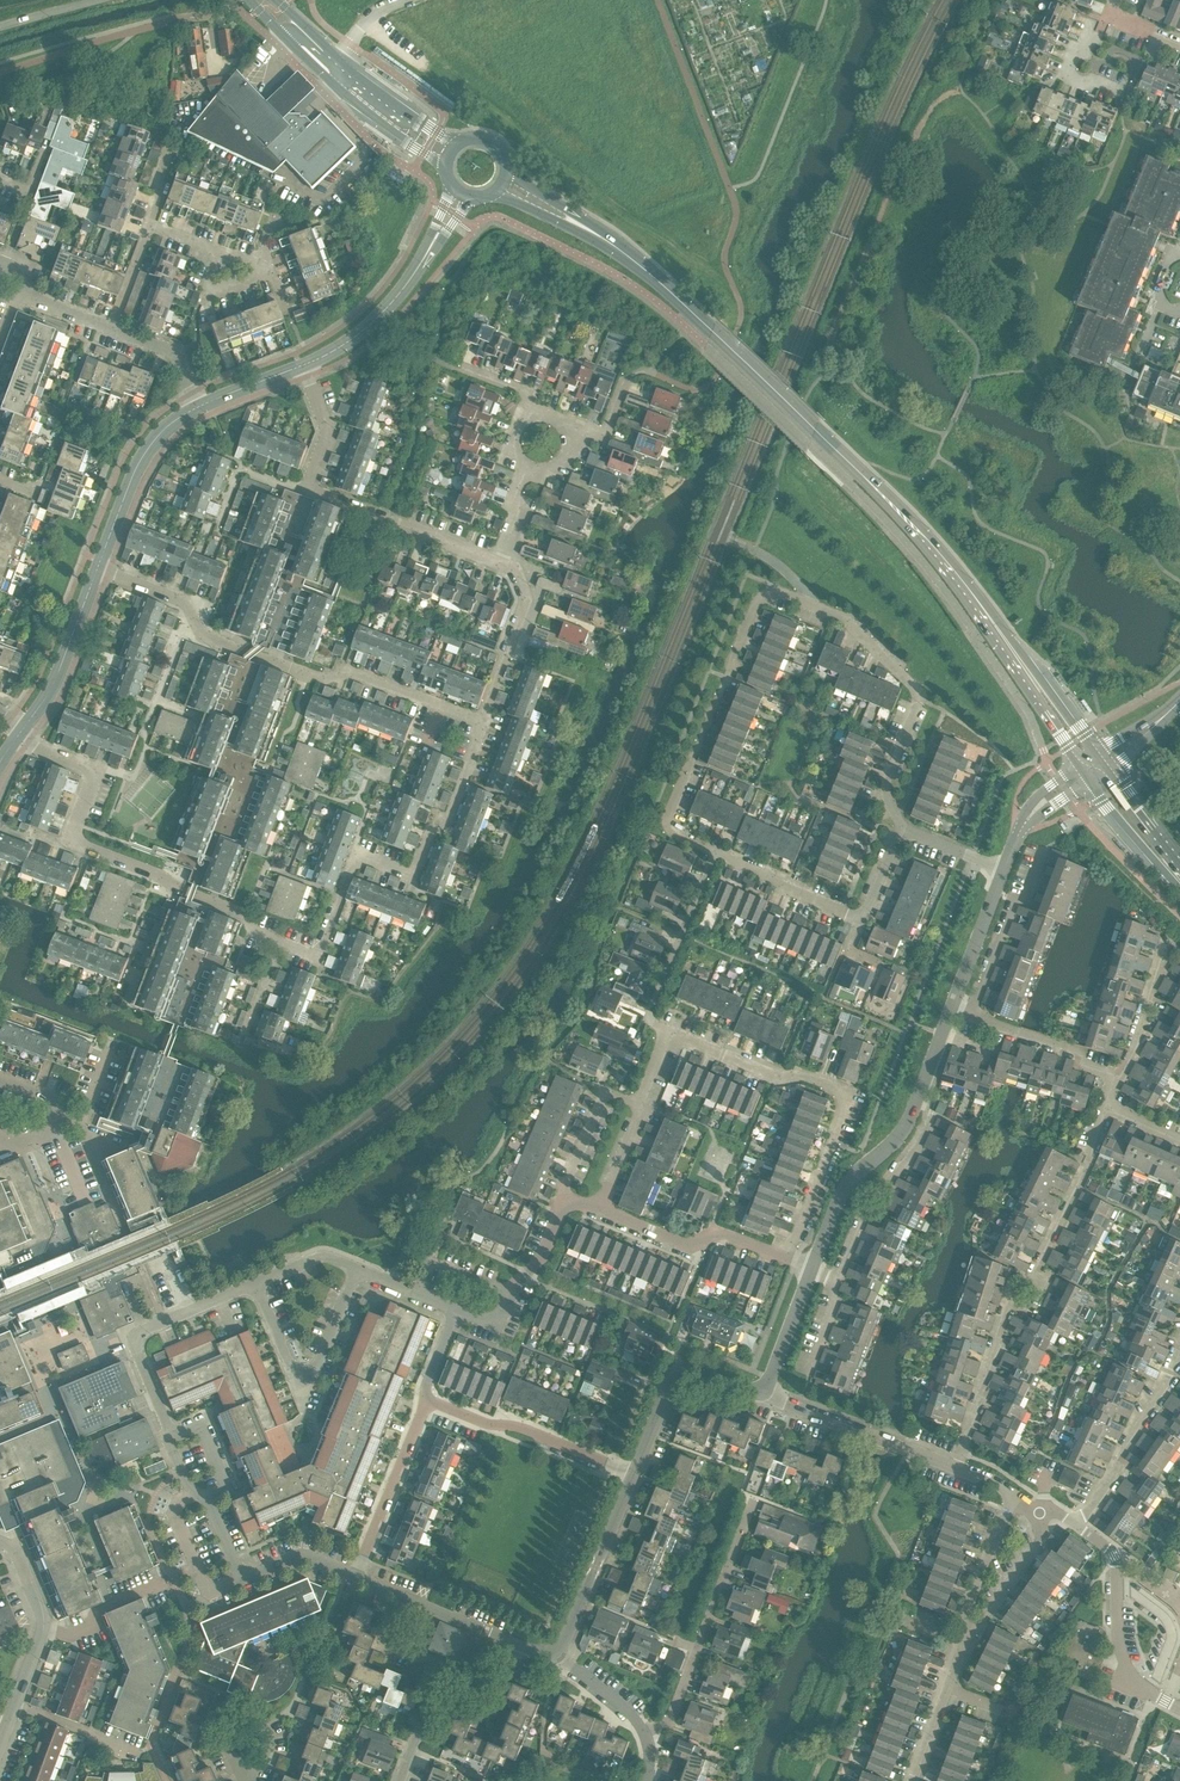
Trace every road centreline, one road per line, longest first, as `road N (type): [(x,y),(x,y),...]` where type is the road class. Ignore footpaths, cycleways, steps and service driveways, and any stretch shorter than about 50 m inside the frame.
road 1 (primary): [(1045,697),(940,556),(644,267),(600,237)]
road 2 (residential): [(715,852),(663,828),(767,589),(850,625),(921,703)]
road 3 (residential): [(189,1489),(136,1352),(137,1336),(323,1254),(417,1293)]
road 4 (residential): [(958,1467),(1010,1307),(1089,1165),(1109,1111)]
road 5 (residential): [(280,942),(320,957),(359,855),(416,876),(436,822),(451,815),(483,724)]
road 6 (residential): [(785,1260),(848,1102),(671,1036)]
road 7 (residential): [(23,729),(28,742),(94,769),(68,841),(241,912)]
road 8 (residential): [(503,563),(307,487),(331,430),(300,367)]
road 9 (residential): [(813,1270),(853,1178),(894,1146),(917,1105),(951,1009)]
road 10 (residential): [(756,1493),(670,1722),(642,1732)]
road 11 (residential): [(315,677),(202,635),(180,599),(97,568)]
road 12 (residential): [(1179,1709),(1127,1682),(1115,1552),(1081,1526)]
road 13 (residential): [(635,1471),(426,1401)]
road 14 (residential): [(671,1036),(646,1019),(715,852)]
road 15 (residential): [(958,1467),(761,1395)]
road 16 (residential): [(785,1260),(720,1237),(697,1251),(598,1212)]
road 17 (residential): [(1081,1526),(1179,1350)]
road 18 (residential): [(559,1655),(635,1471)]
road 19 (residential): [(635,1471),(679,1369),(761,1395)]
road 20 (tertiary): [(97,568),(151,444),(198,407)]
road 21 (residential): [(354,1574),(426,1401)]
road 22 (residential): [(971,1016),(1011,898),(1027,893),(1041,851)]
road 23 (tertiary): [(23,729),(53,687),(97,568)]
road 24 (residential): [(483,724),(341,671),(315,677)]
road 25 (tertiary): [(300,367),(375,320),(426,255)]
road 26 (residential): [(861,920),(715,852)]
road 27 (residential): [(1122,1069),(971,1016)]
road 28 (residential): [(1015,1494),(963,1644)]
road 29 (residential): [(640,1107),(604,1093),(563,1188),(568,1202)]
road 30 (residential): [(243,1575),(207,1590),(173,1512),(189,1489)]
road 31 (residential): [(951,1009),(1004,871)]
road 32 (residential): [(963,1644),(1044,1522)]
road 33 (residential): [(1122,96),(1065,75),(1077,46),(1093,44),(1110,18)]
road 34 (residential): [(921,703),(883,803),(902,829)]
road 35 (unclassified): [(1122,1069),(1171,939)]
road 36 (residential): [(433,1607),(411,1656),(488,1687)]
road 37 (residential): [(45,1624),(57,1629),(170,1580)]
road 38 (primary): [(1090,781),(1179,884)]
road 39 (residential): [(761,1395),(813,1270)]
road 40 (residential): [(12,1705),(138,1751)]
road 41 (residential): [(407,1780),(428,1722),(488,1687)]
road 42 (residential): [(198,407),(178,352),(111,329)]
road 43 (residential): [(241,1772),(227,1742),(237,1724),(249,1722),(269,1738),(255,1765)]
road 44 (residential): [(510,1293),(432,1260),(417,1293)]
road 45 (primary): [(1179,865),(1107,769)]

